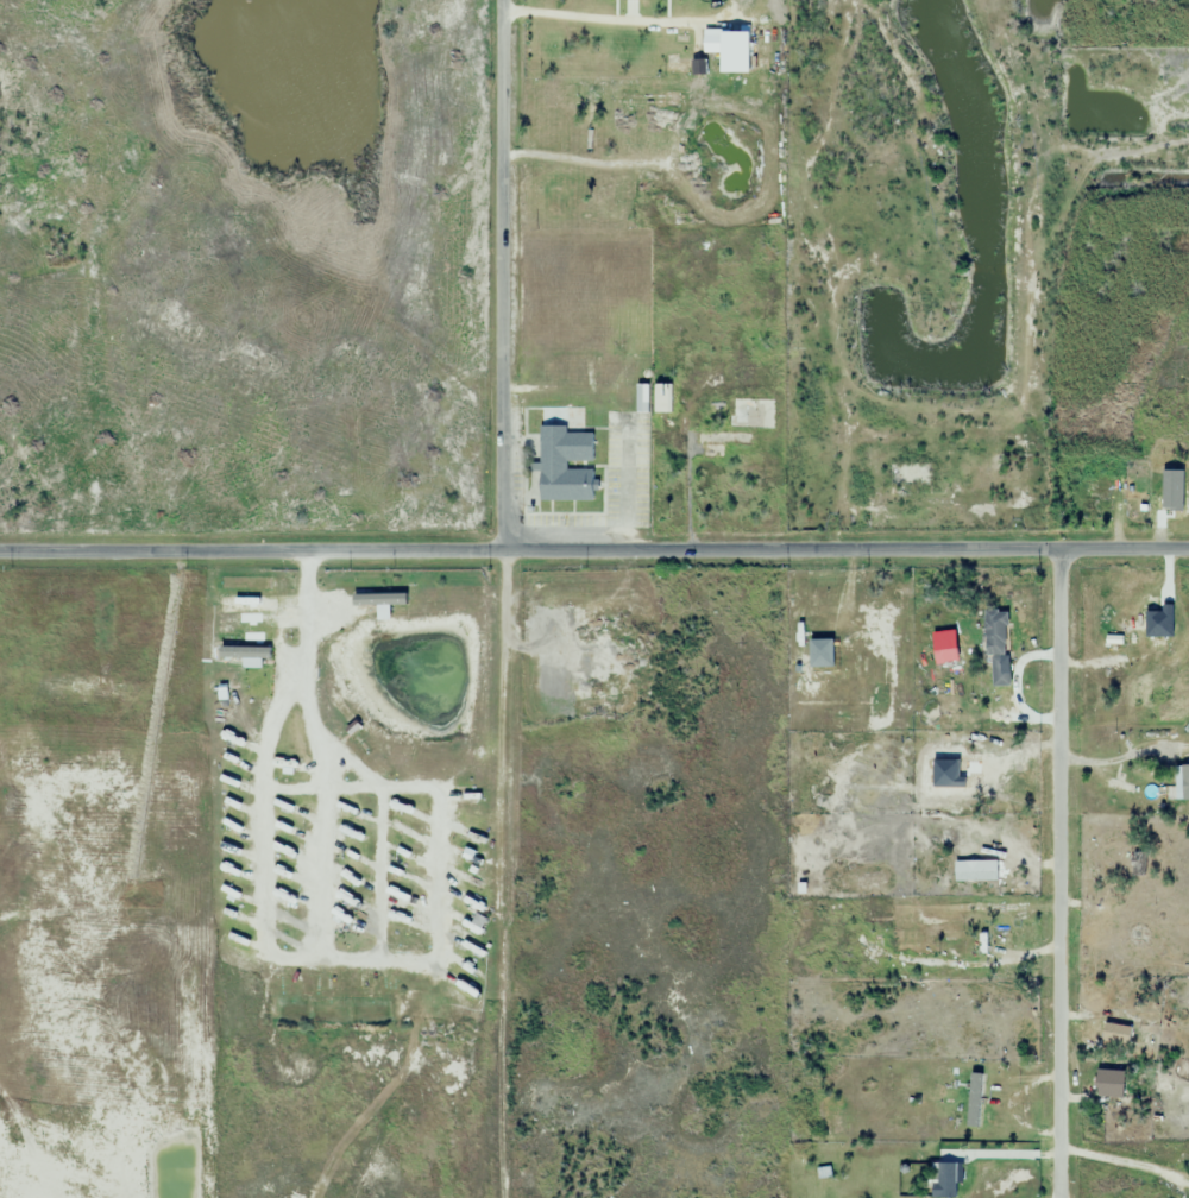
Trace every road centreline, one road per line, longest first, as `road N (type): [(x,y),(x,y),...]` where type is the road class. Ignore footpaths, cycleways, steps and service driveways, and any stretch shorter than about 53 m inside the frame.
road 1 (residential): [(1188,545),(0,552)]
road 2 (residential): [(1056,544),(1054,1197)]
road 3 (residential): [(501,548),(499,0)]

